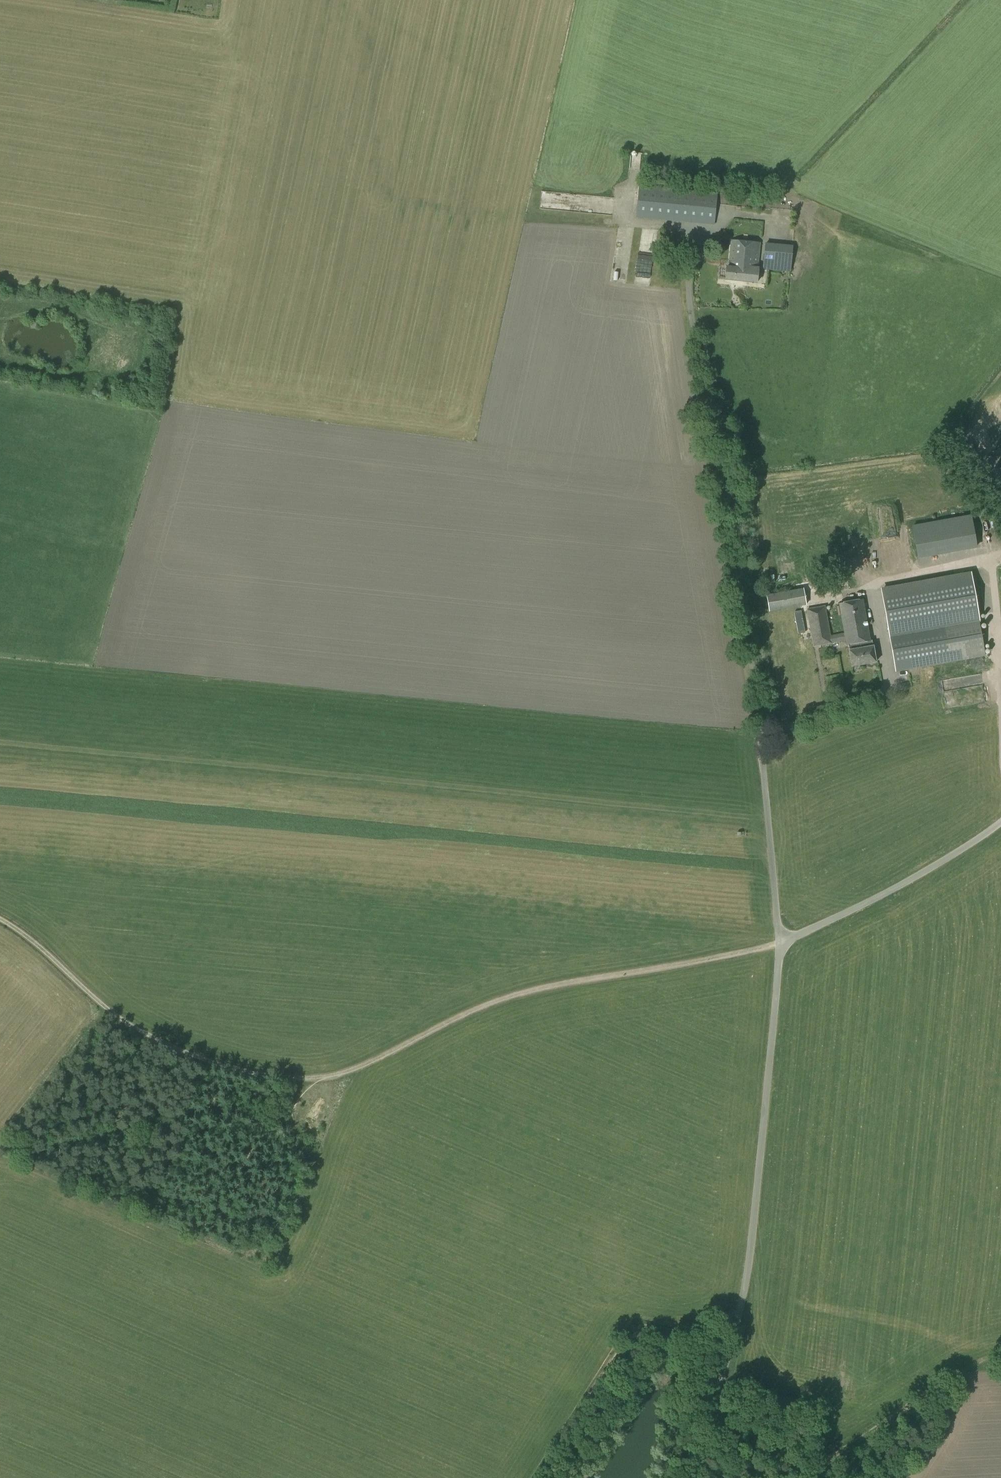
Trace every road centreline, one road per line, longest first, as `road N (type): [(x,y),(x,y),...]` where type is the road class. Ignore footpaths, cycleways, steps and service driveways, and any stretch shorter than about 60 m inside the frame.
road 1 (unclassified): [(780,941),(762,726),(689,306),(694,254)]
road 2 (unclassified): [(695,1477),(741,1294),(780,941)]
road 3 (track): [(780,941),(517,997),(346,1076),(315,1081)]
road 4 (unclassified): [(780,941),(925,870),(1000,821)]
road 5 (track): [(155,1038),(0,920)]
road 6 (track): [(315,1081),(198,1058),(155,1038)]

